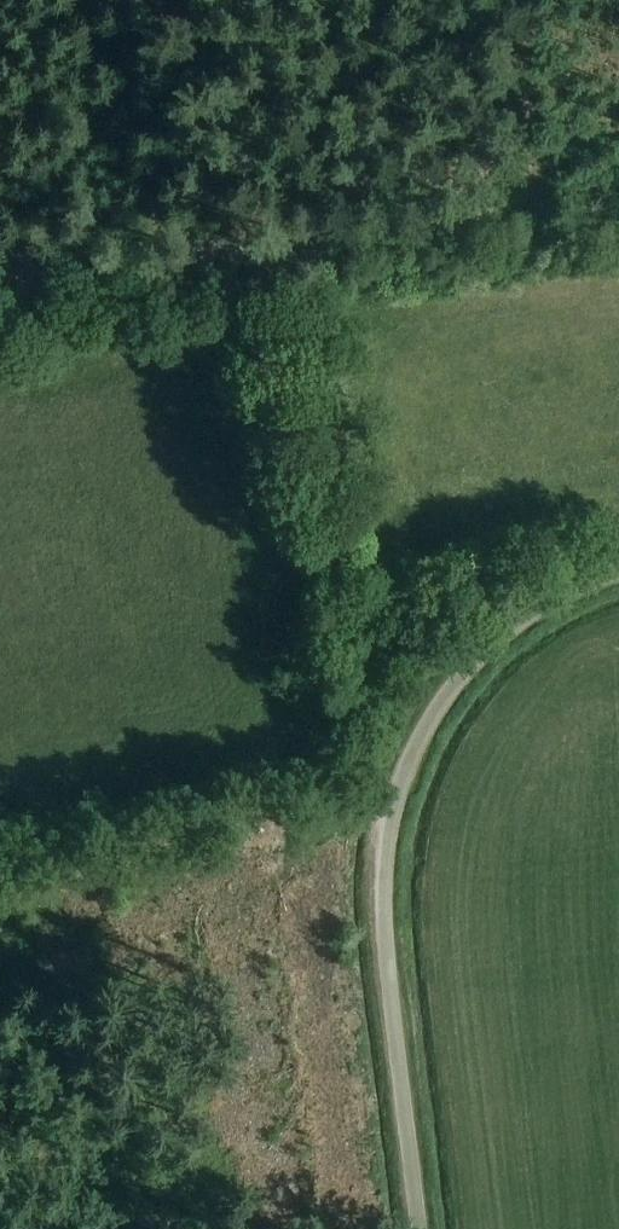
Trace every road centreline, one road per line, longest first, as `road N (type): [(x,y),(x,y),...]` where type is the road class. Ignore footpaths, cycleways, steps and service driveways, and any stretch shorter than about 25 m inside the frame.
road 1 (track): [(0,287),(561,200),(543,0)]
road 2 (unclassified): [(419,1228),(383,896),(386,828),(400,781),(419,734),(478,654),(548,600),(618,571)]
road 3 (track): [(268,249),(339,784),(386,828)]

